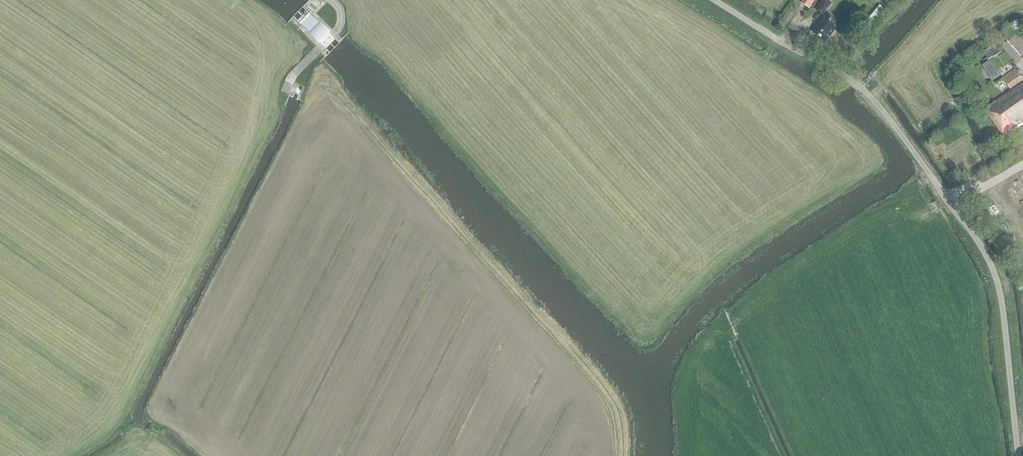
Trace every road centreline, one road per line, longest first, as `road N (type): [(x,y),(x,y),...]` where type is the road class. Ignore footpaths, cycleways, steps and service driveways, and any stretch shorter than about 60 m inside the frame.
road 1 (unclassified): [(1017,455),(999,288),(979,241),(862,88),(715,0)]

